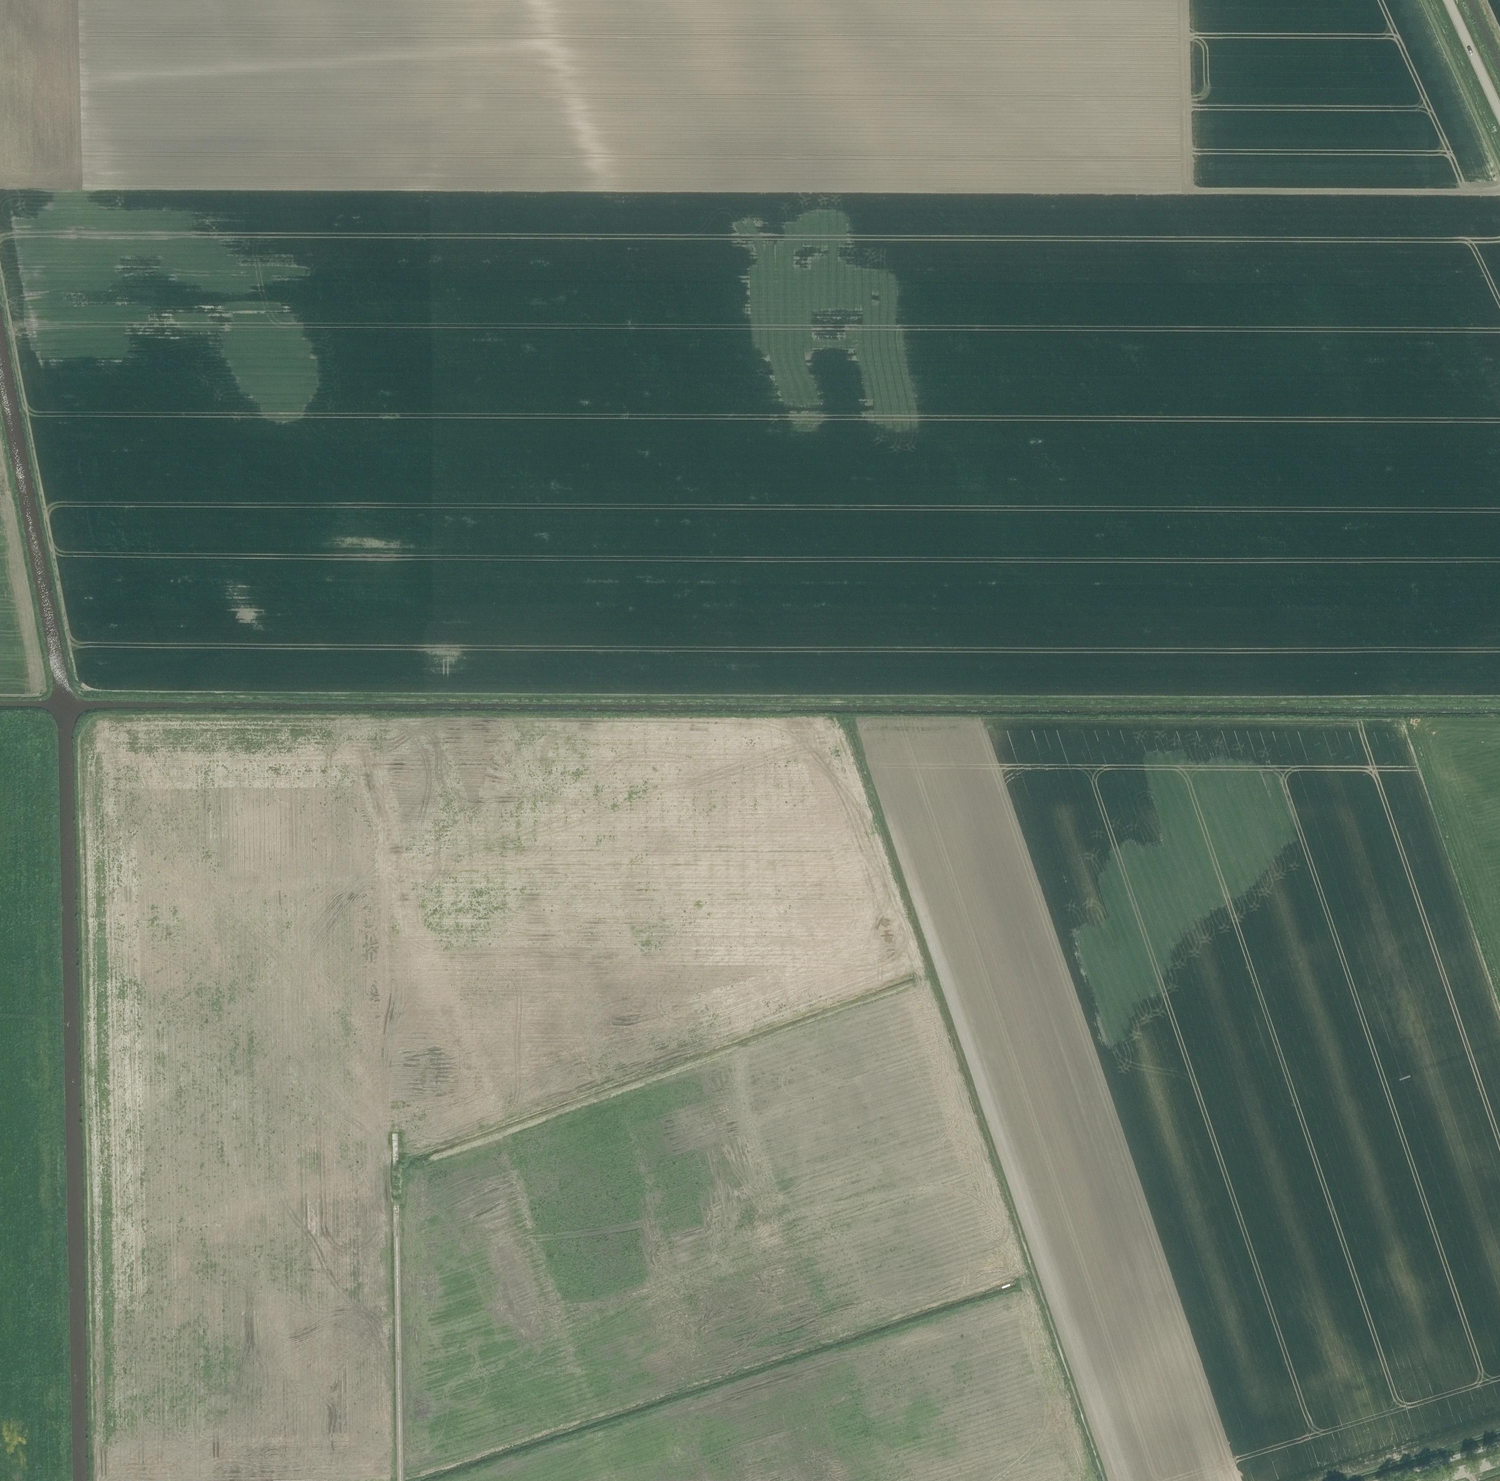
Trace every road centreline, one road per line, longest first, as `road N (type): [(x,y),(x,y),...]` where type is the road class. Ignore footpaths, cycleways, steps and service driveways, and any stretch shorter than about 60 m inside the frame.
road 1 (unclassified): [(1499,119),(1446,0)]

